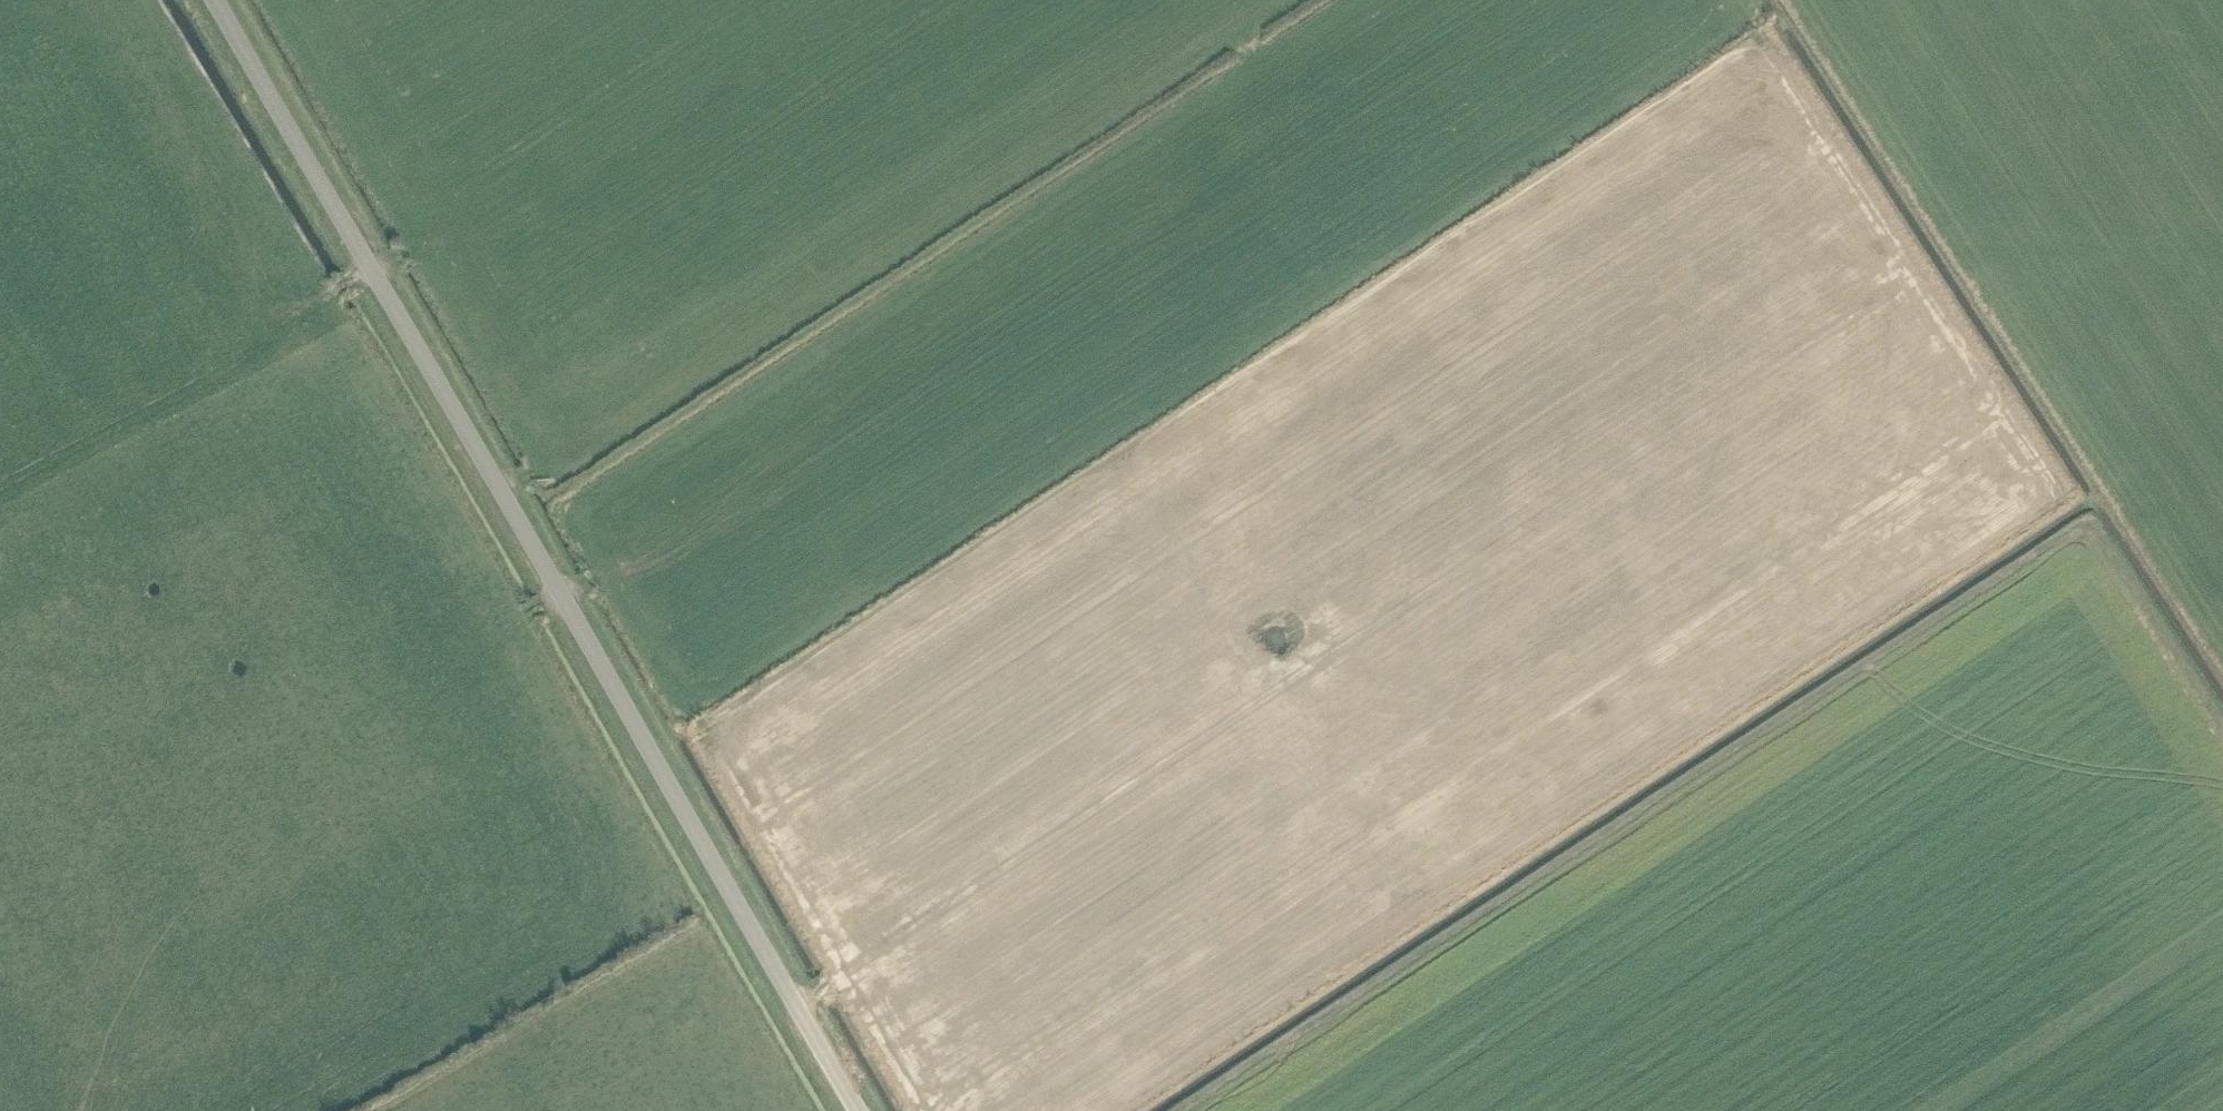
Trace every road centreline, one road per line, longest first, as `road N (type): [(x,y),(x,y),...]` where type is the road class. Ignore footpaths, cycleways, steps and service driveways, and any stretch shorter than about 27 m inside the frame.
road 1 (unclassified): [(860,1110),(618,728),(238,76),(183,0)]

